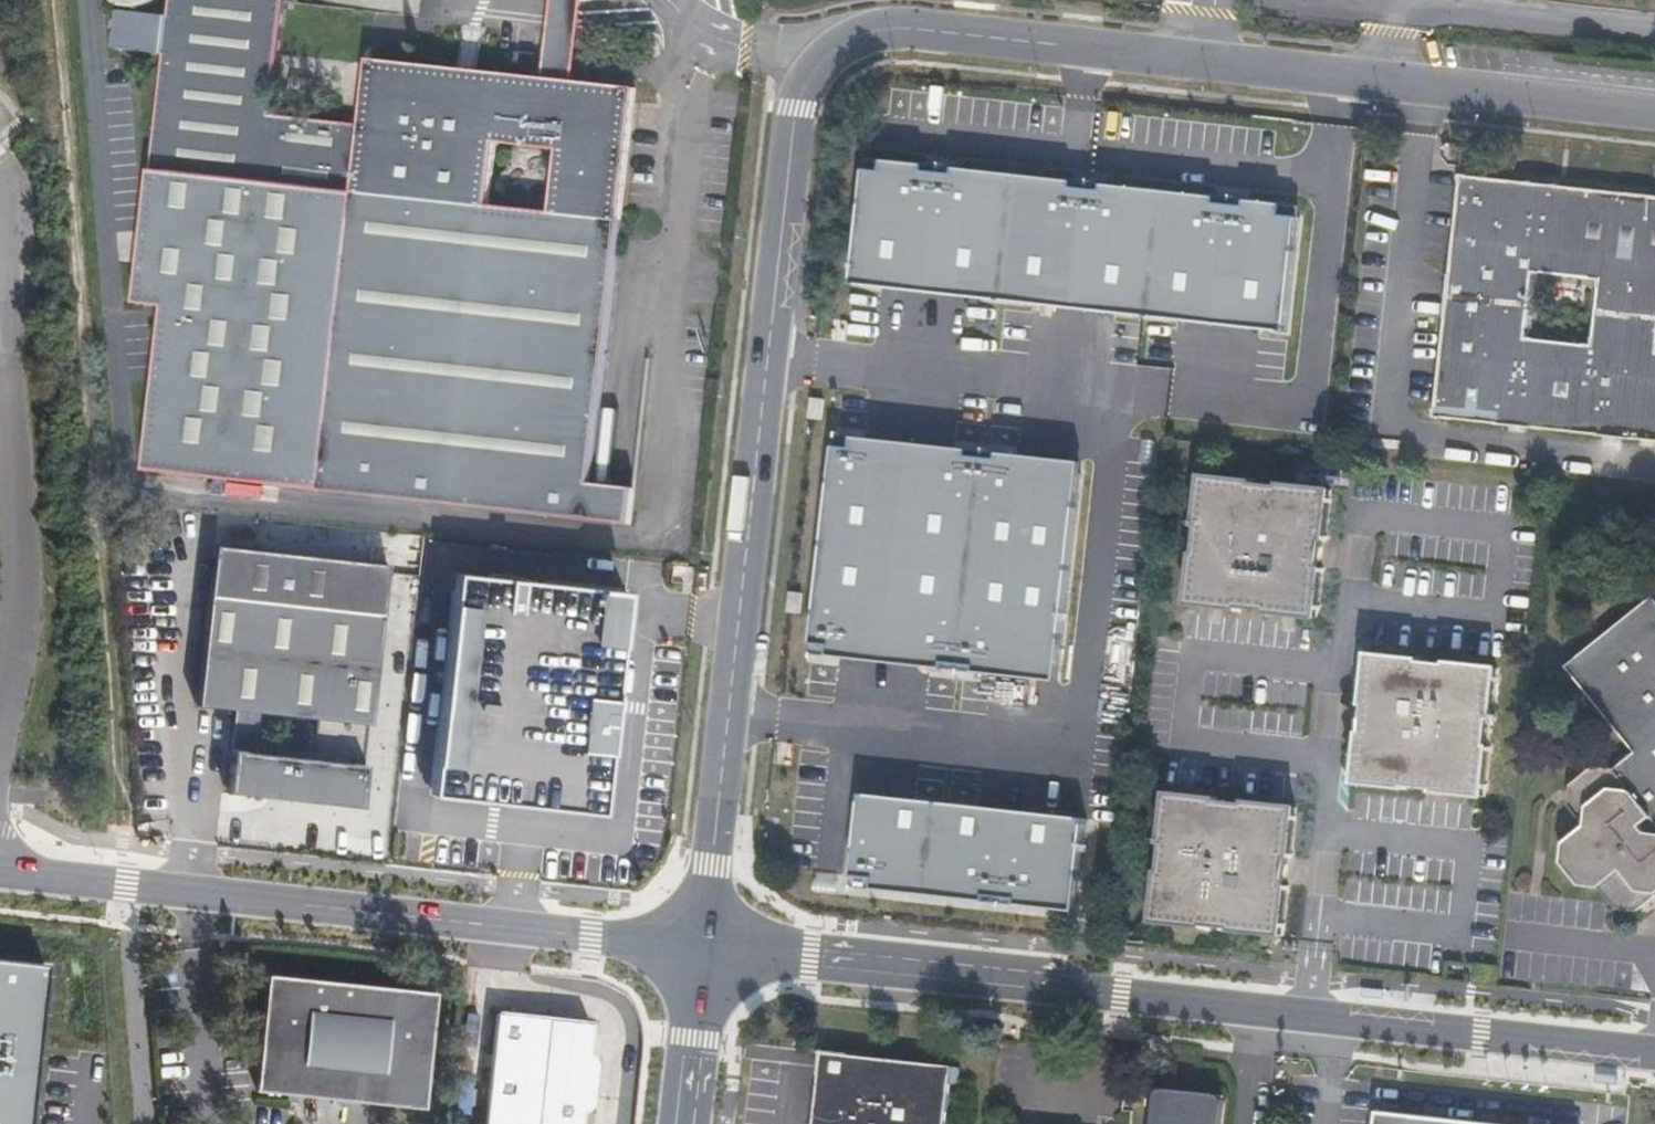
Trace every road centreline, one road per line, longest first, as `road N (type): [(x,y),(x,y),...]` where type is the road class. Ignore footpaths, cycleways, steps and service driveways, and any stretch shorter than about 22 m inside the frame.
road 1 (residential): [(705,947),(794,106),(815,65),(850,37),(890,27),(1654,111)]
road 2 (tertiary): [(1654,1050),(705,947)]
road 3 (track): [(51,0),(126,883)]
road 4 (tertiary): [(705,947),(0,870)]
road 5 (unclassified): [(0,701),(14,644),(0,377)]
road 6 (unclassified): [(685,1123),(705,947)]

